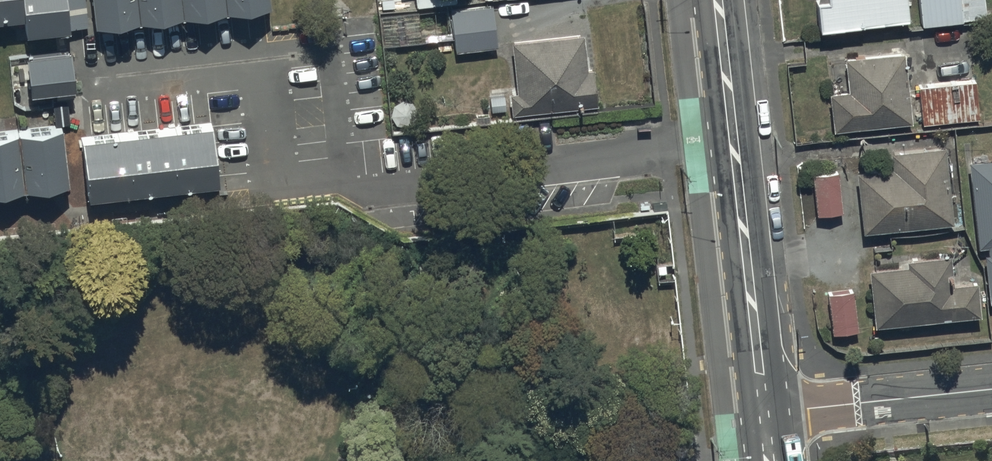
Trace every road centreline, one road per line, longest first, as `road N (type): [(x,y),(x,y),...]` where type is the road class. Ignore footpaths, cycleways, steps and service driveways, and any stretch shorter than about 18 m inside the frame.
road 1 (tertiary): [(765,413),(718,0)]
road 2 (residential): [(765,413),(991,389)]

